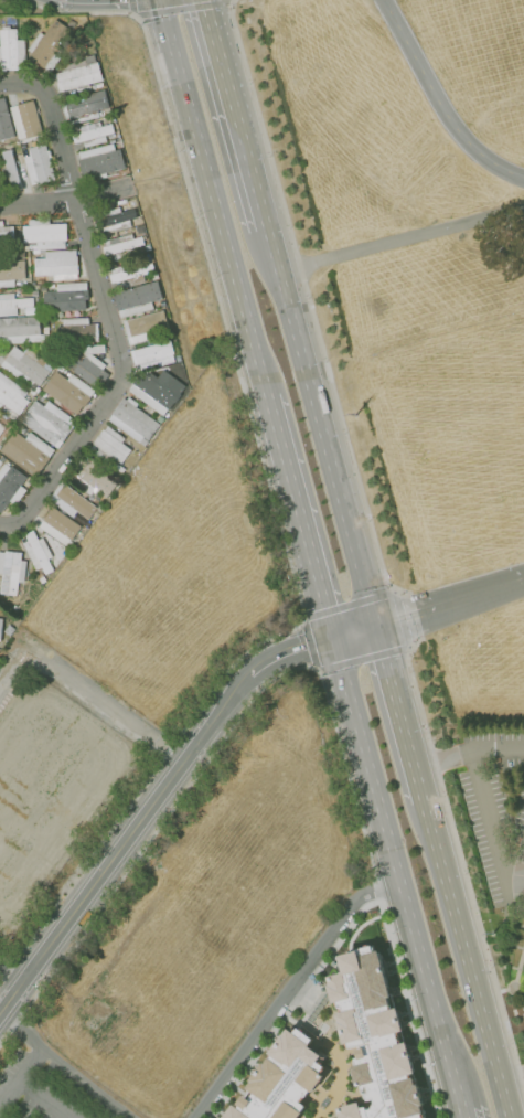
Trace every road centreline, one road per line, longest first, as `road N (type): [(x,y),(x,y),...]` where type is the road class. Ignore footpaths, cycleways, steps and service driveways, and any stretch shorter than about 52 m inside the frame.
road 1 (primary): [(332,640),(462,1110)]
road 2 (secondary): [(0,1012),(246,678)]
road 3 (primary): [(374,627),(264,228)]
road 4 (primary): [(154,0),(265,395)]
road 5 (primary): [(508,1117),(419,801)]
road 6 (primary): [(265,395),(332,640)]
road 7 (primary): [(264,228),(203,0)]
road 8 (primary): [(419,801),(374,627)]

